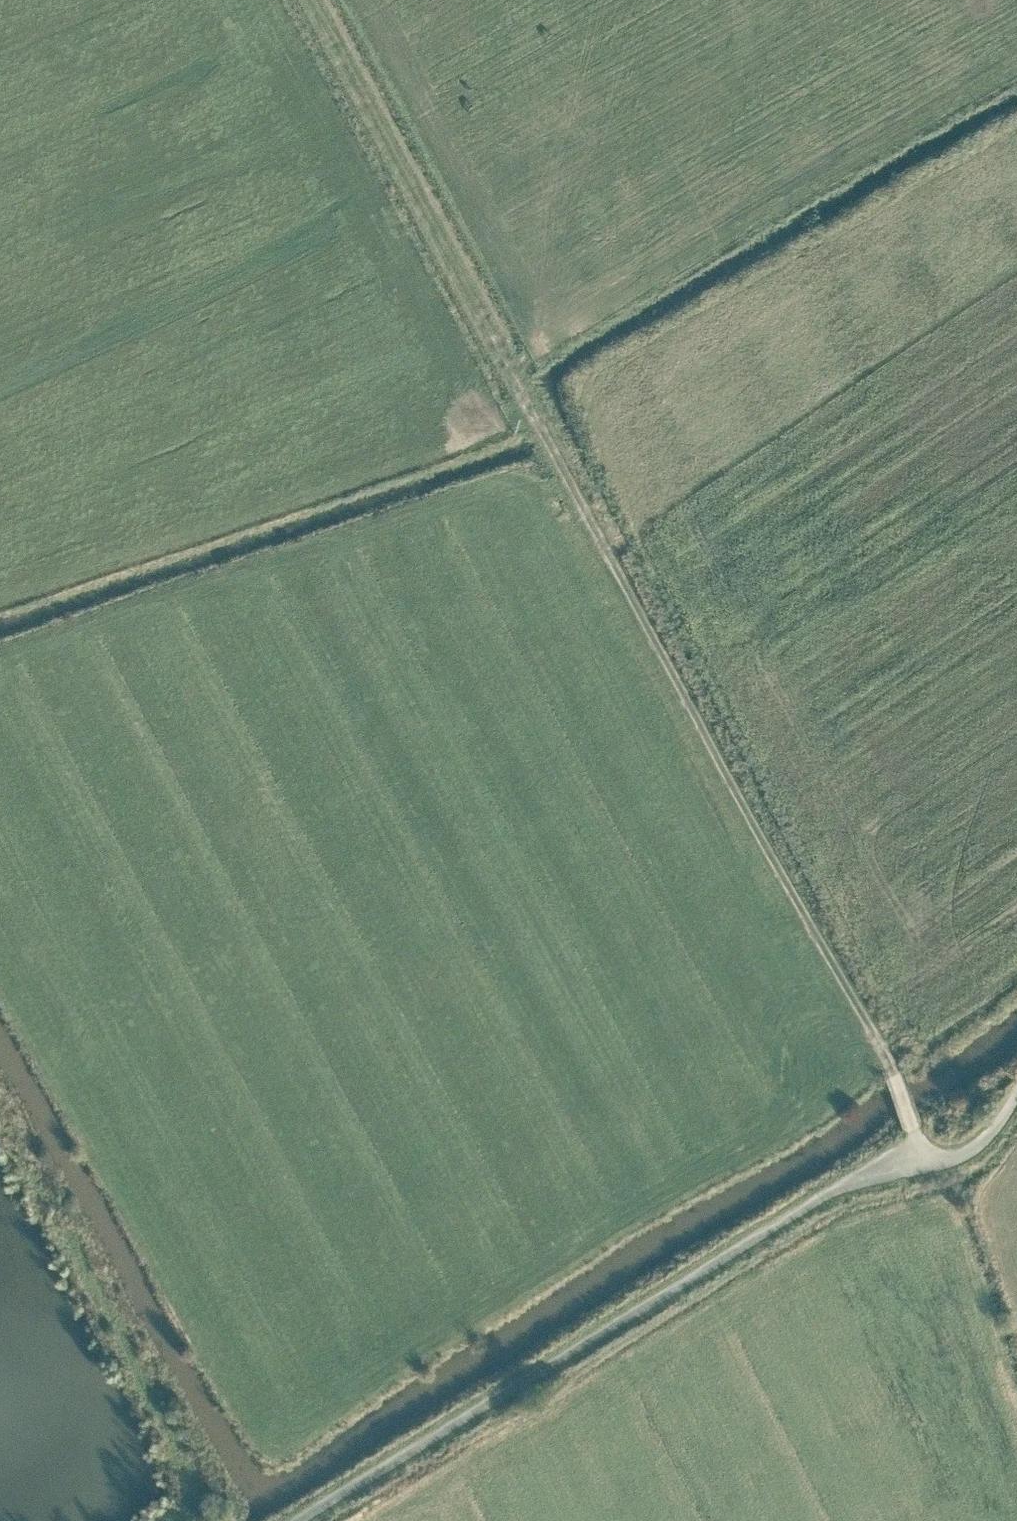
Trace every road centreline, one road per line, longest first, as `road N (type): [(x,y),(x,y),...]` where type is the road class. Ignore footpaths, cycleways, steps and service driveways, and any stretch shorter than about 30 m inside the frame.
road 1 (track): [(923,1161),(892,1069),(524,398)]
road 2 (track): [(1016,1097),(1004,1118),(966,1142),(804,1208),(298,1520)]

